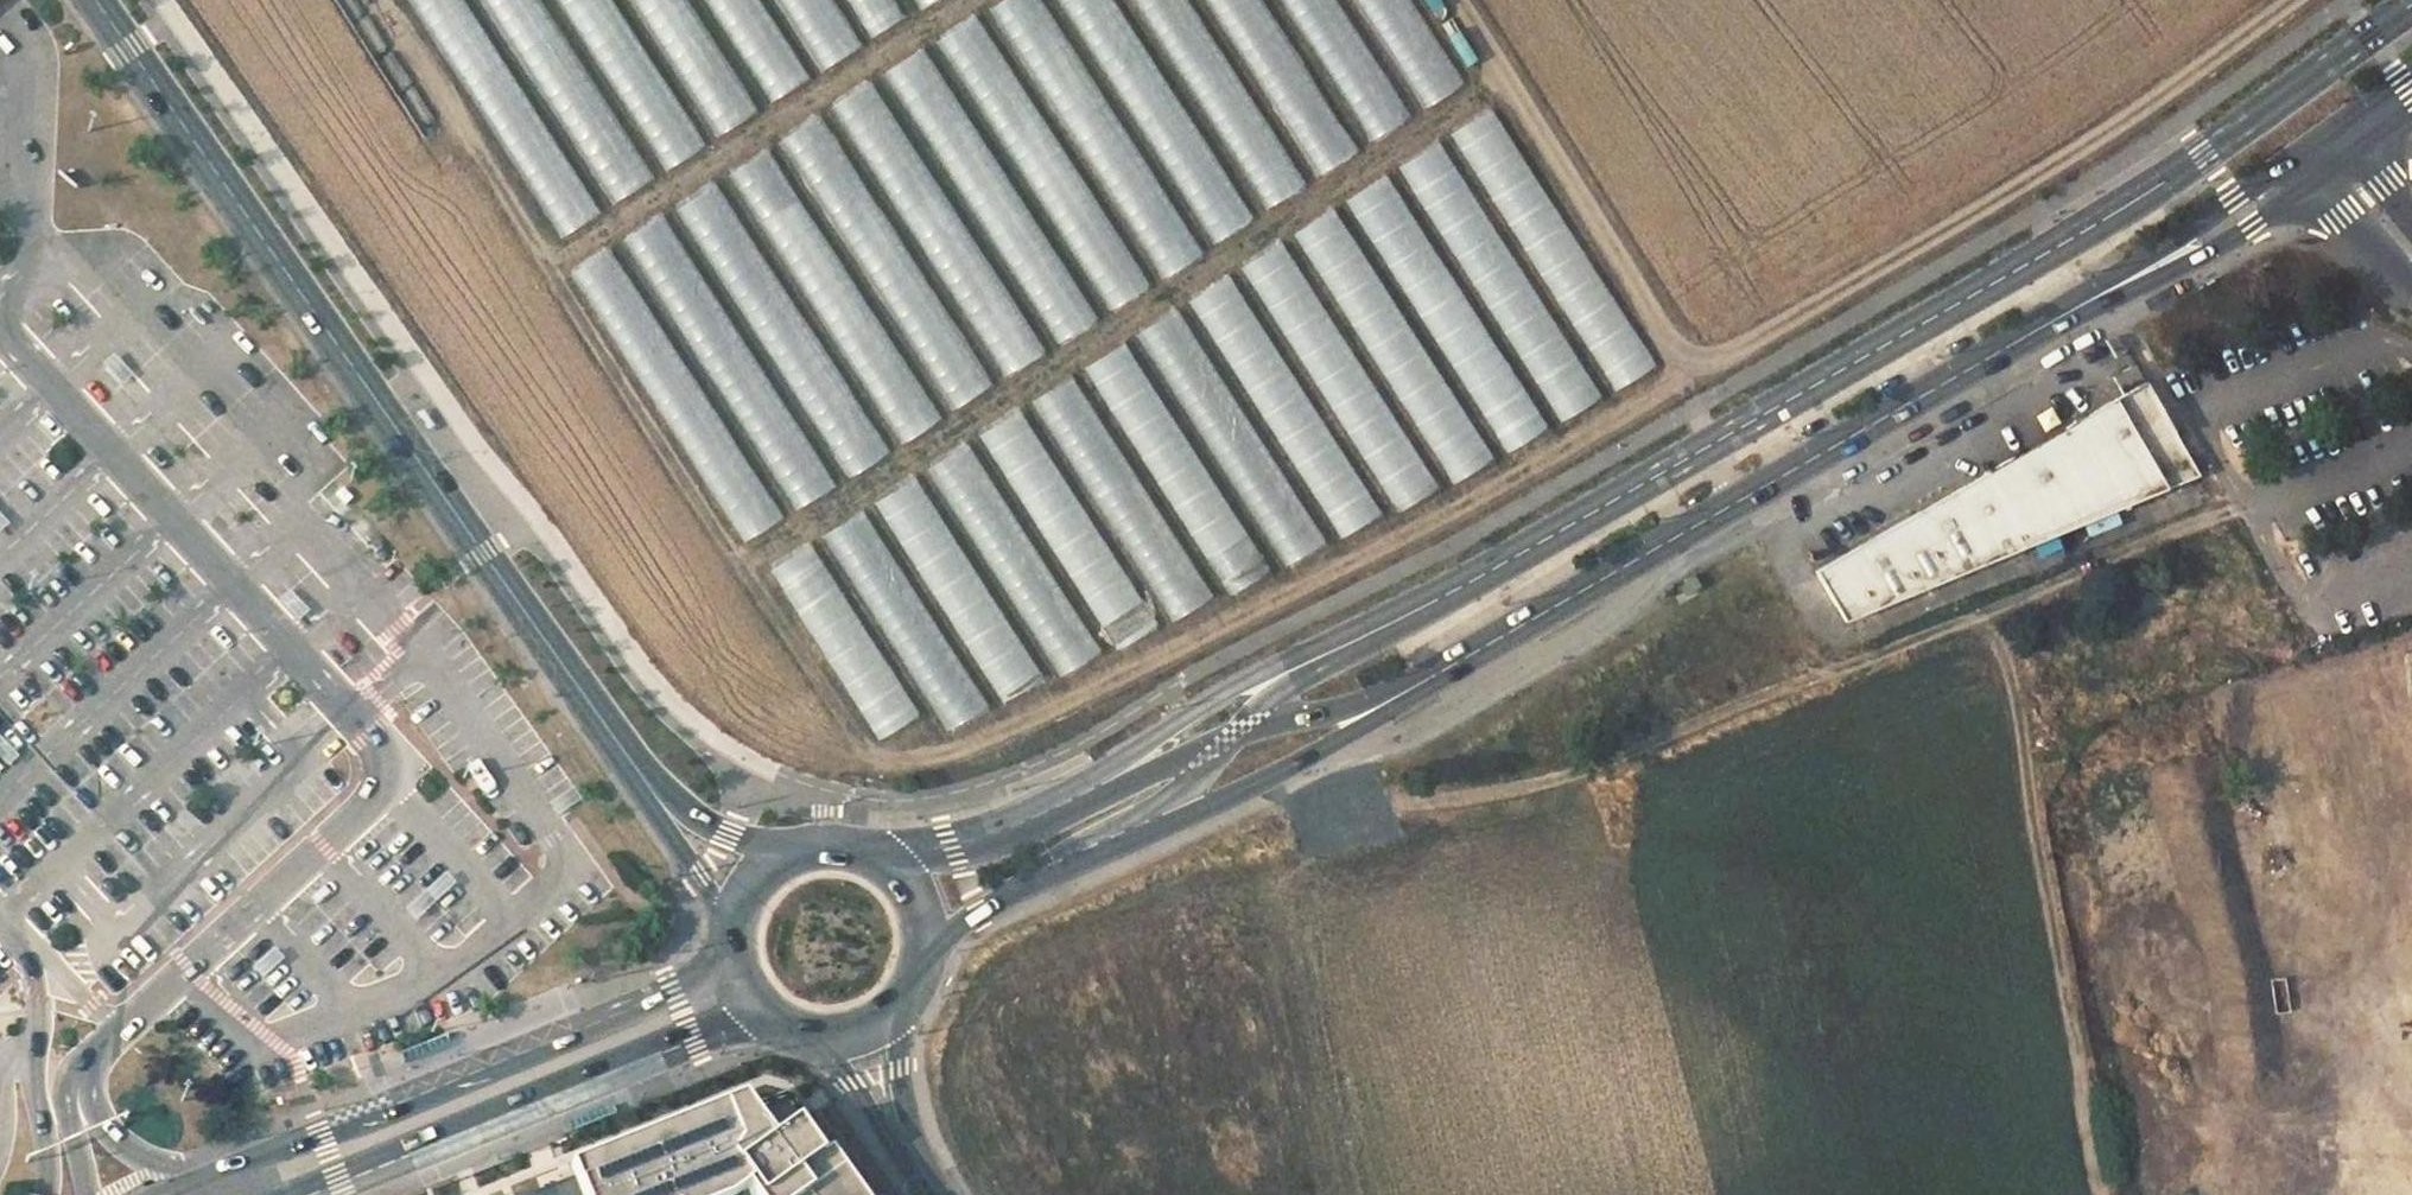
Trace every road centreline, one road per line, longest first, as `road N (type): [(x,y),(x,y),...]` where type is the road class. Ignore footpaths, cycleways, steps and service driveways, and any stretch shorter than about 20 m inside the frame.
road 1 (secondary): [(1444,675),(2331,152)]
road 2 (track): [(1308,757),(1366,807),(1530,790),(2243,499)]
road 3 (residential): [(676,822),(96,0)]
road 4 (secondary): [(734,966),(156,1194)]
road 5 (track): [(2108,1194),(2027,756),(1981,606)]
road 6 (track): [(2027,756),(2294,688),(2324,691),(2373,730),(2387,756),(2411,956)]
road 7 (secondary): [(1444,675),(1242,731),(1012,833),(888,862)]
road 8 (secondary): [(925,942),(1026,885),(1268,779),(1444,675)]
road 9 (secondary): [(296,1194),(760,1009)]
road 10 (residential): [(895,1136),(905,998)]
road 11 (residential): [(805,1033),(895,1136)]
road 12 (secondary): [(888,862),(822,841),(767,862)]
road 13 (residential): [(676,822),(730,938)]
road 14 (unclassified): [(2411,243),(2331,152)]

